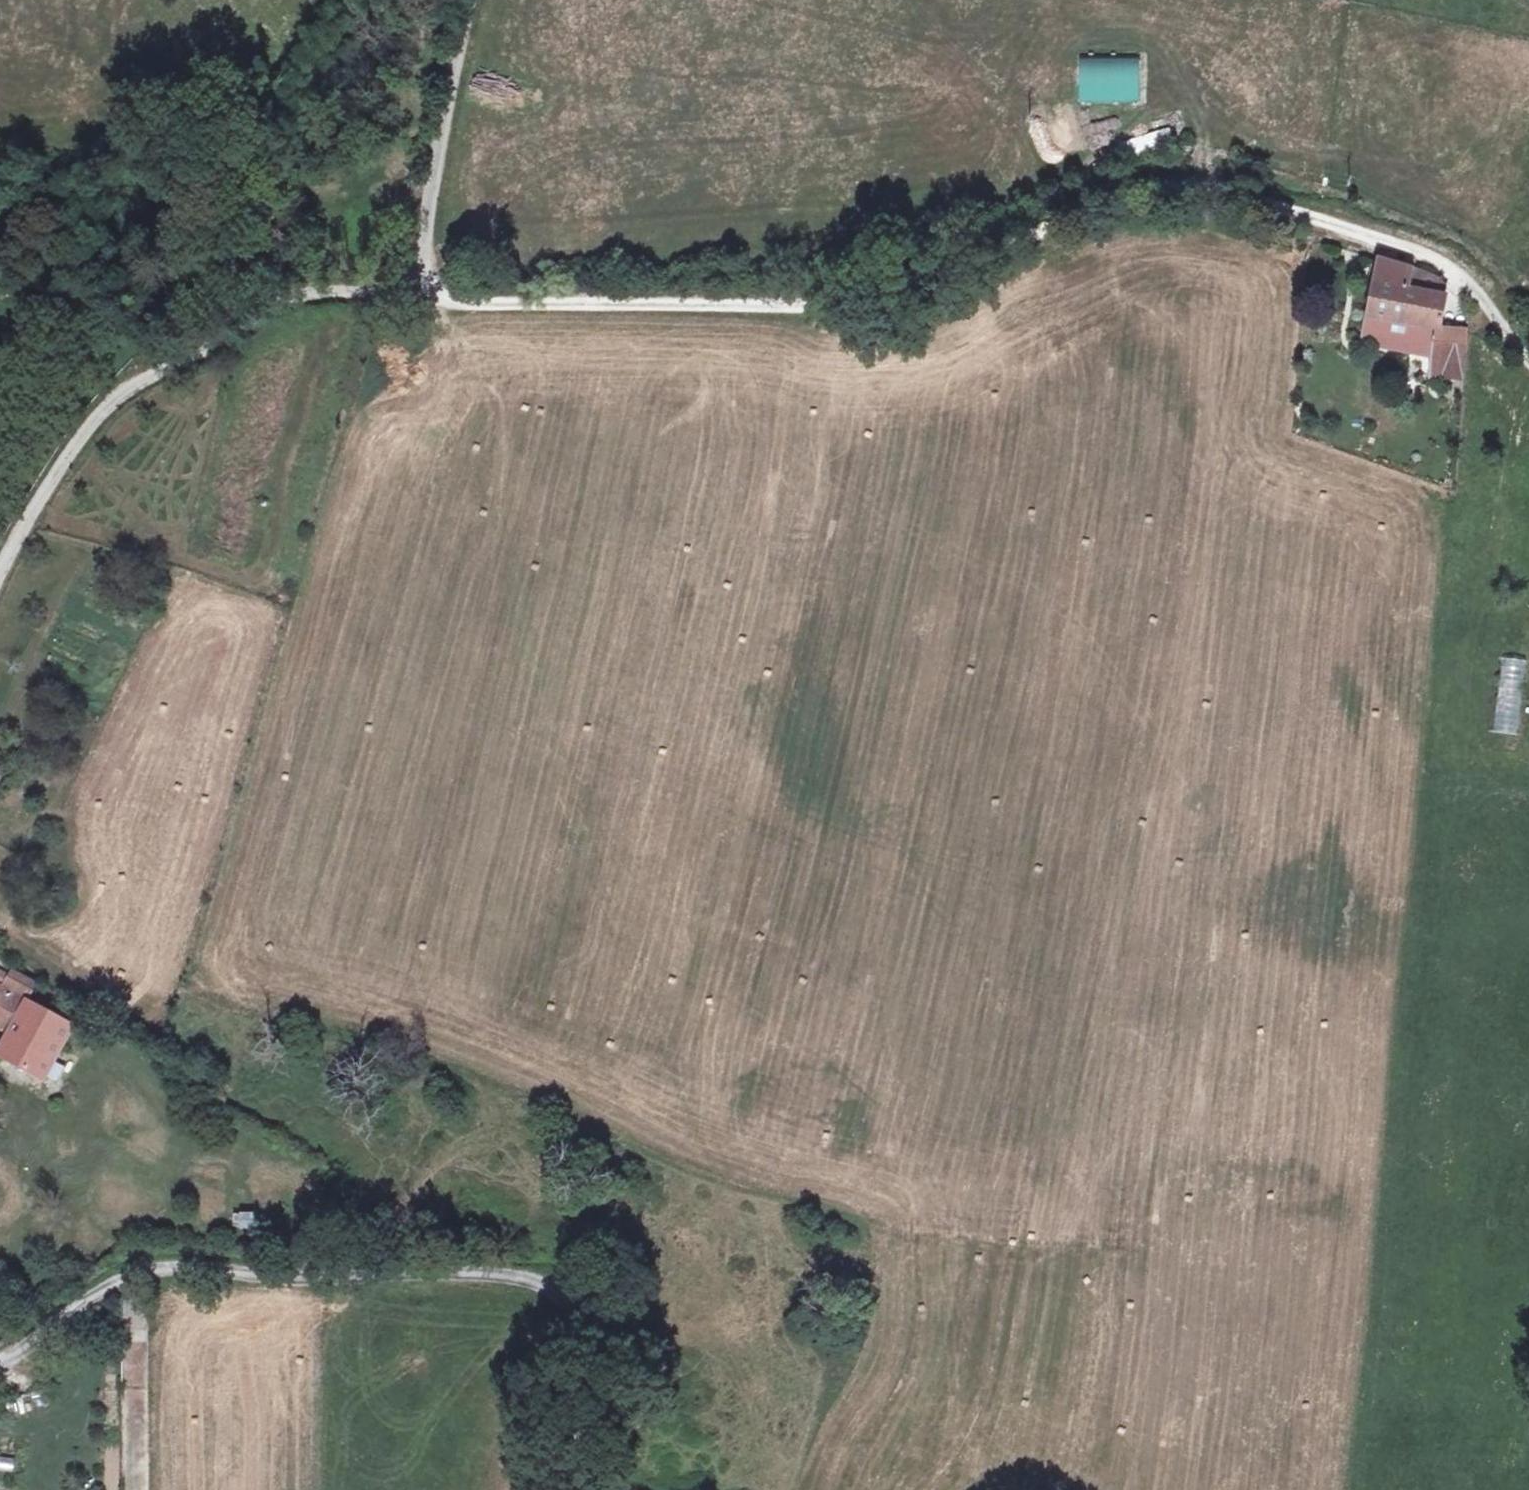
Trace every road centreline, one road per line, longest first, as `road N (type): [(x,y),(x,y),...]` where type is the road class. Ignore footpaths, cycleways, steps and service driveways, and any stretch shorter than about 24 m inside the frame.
road 1 (unclassified): [(0,575),(46,486),(131,374),(251,311),(315,291),(411,290),(467,0)]
road 2 (residential): [(0,1360),(25,1354),(100,1290),(173,1267),(315,1280),(512,1276),(573,1302),(596,1340),(601,1399),(583,1489)]

